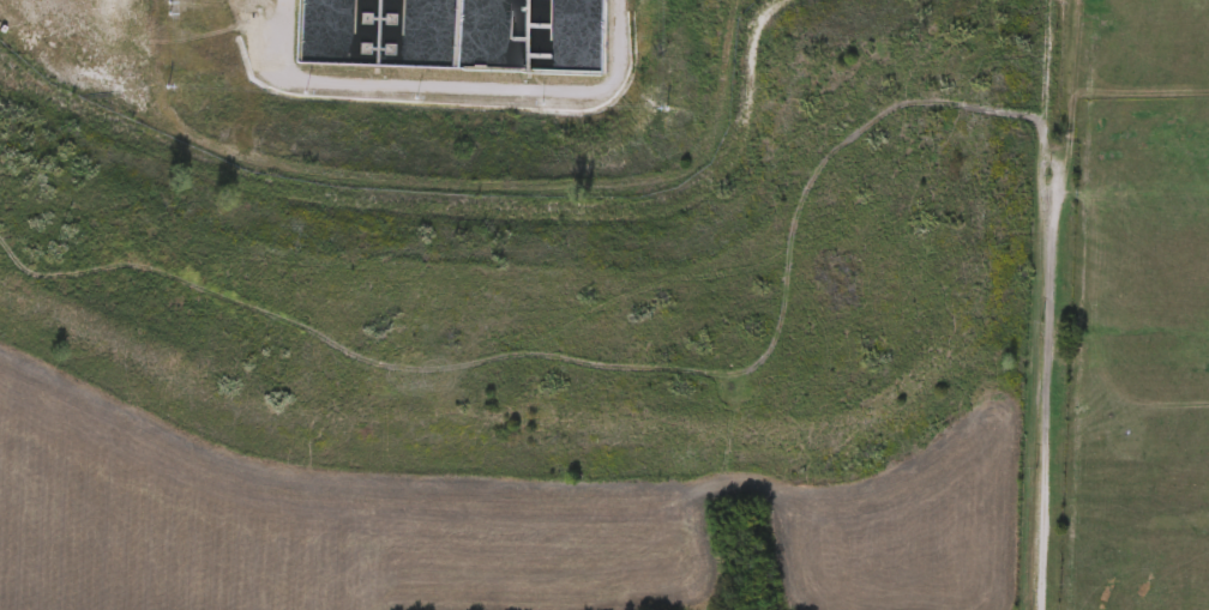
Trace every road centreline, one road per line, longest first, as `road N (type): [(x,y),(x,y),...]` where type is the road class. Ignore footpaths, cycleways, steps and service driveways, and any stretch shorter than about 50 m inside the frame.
road 1 (residential): [(1043,250),(1031,609)]

